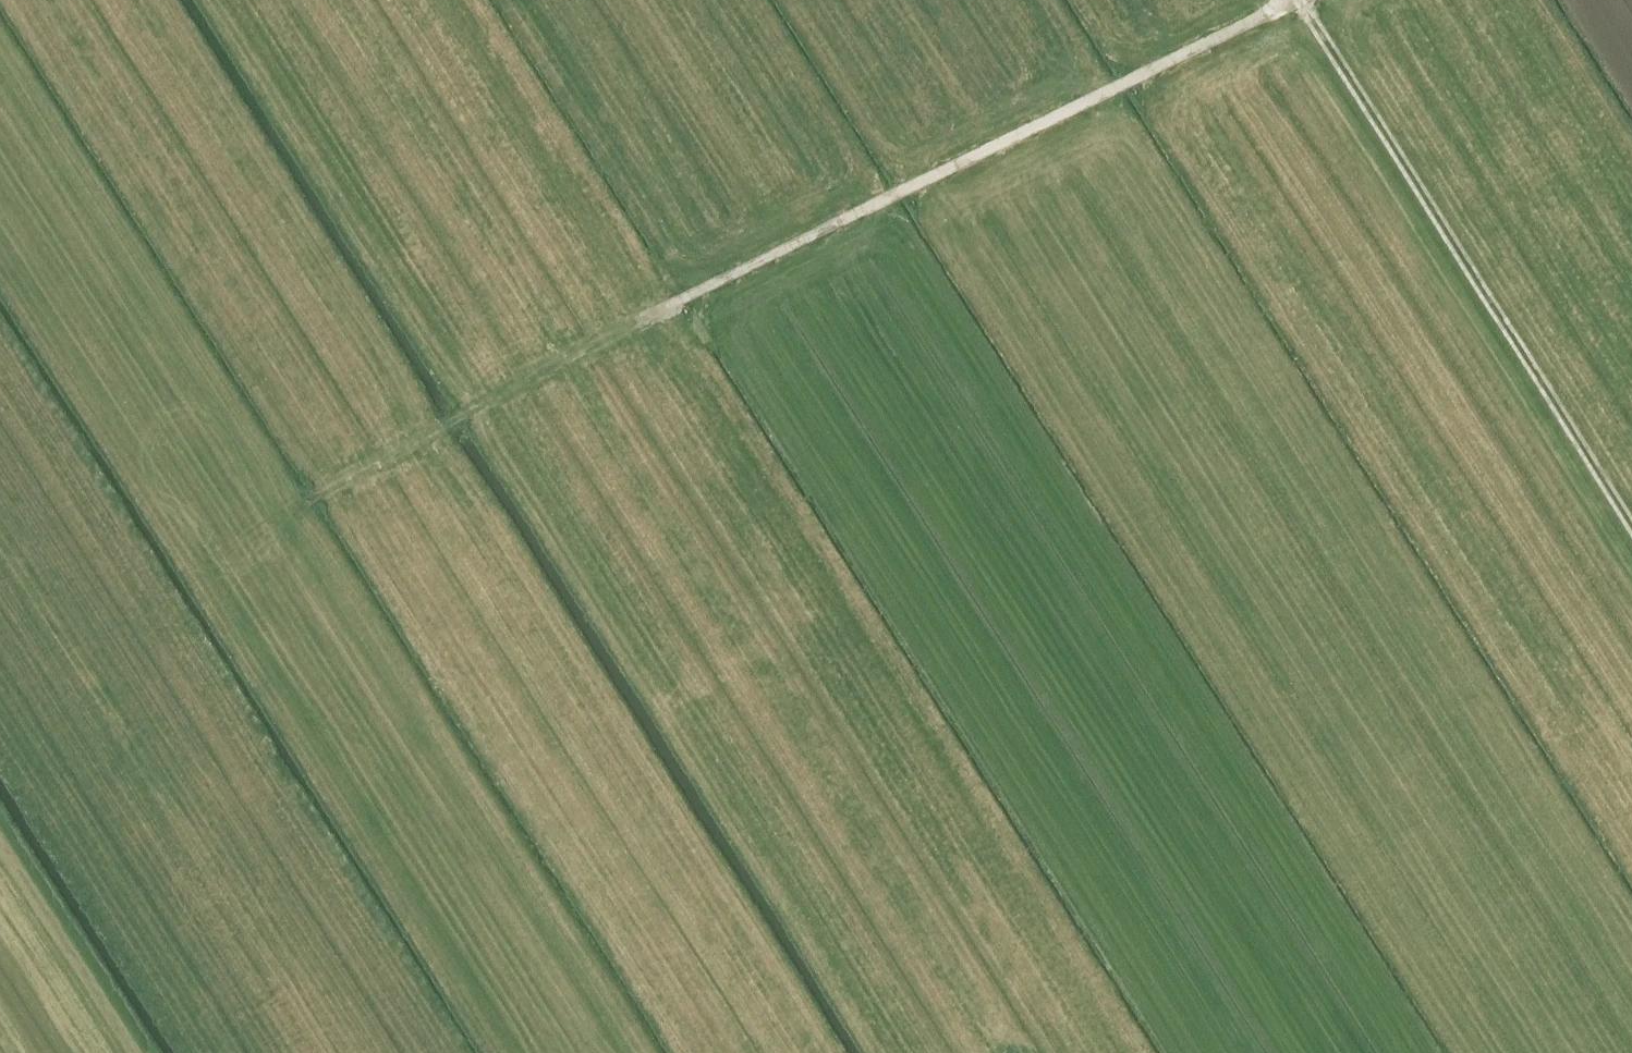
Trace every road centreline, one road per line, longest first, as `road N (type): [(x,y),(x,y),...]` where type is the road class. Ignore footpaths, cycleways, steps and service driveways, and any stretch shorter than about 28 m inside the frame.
road 1 (track): [(639,324),(1292,0)]
road 2 (track): [(1631,528),(1299,0)]

